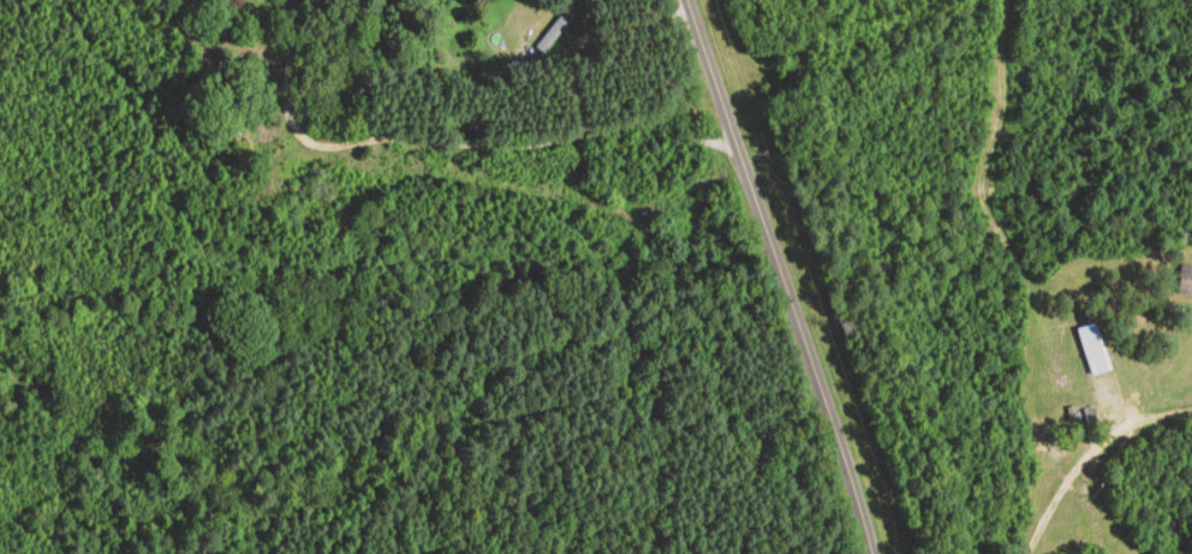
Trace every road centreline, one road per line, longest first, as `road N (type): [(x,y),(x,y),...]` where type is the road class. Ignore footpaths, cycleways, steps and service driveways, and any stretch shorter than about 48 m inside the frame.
road 1 (tertiary): [(880,553),(841,455),(804,284),(709,0)]
road 2 (residential): [(763,163),(609,121),(495,162),(293,137)]
road 3 (residential): [(815,333),(876,341),(989,329),(1085,303),(1181,245),(1191,210)]
road 4 (residential): [(931,553),(1191,509)]
road 5 (residential): [(720,32),(548,0)]

